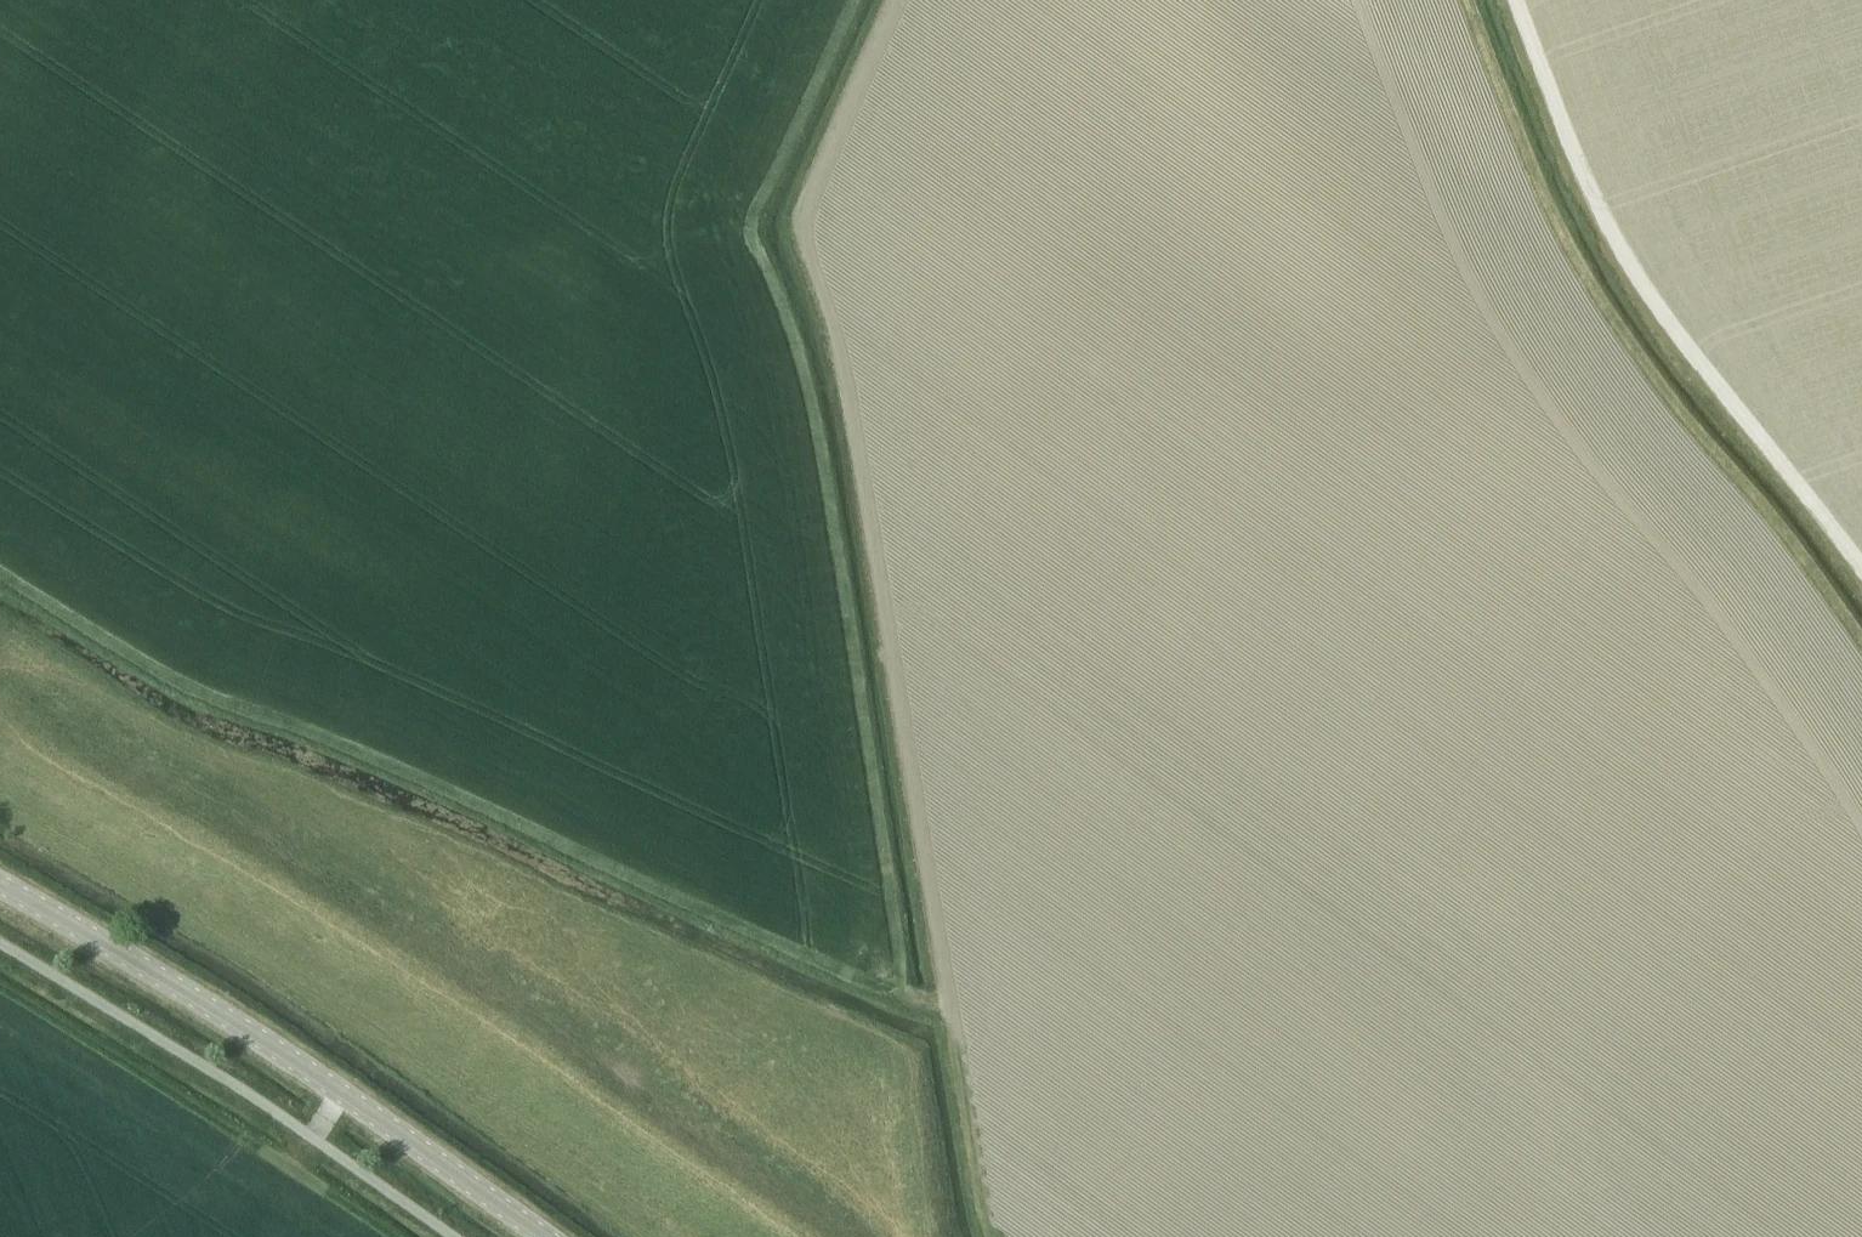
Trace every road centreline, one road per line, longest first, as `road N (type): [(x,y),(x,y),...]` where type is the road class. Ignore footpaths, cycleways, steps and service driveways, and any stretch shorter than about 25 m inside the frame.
road 1 (track): [(1861,566),(1646,291),(1581,169),(1516,0)]
road 2 (tertiary): [(538,1236),(331,1091),(0,888)]

